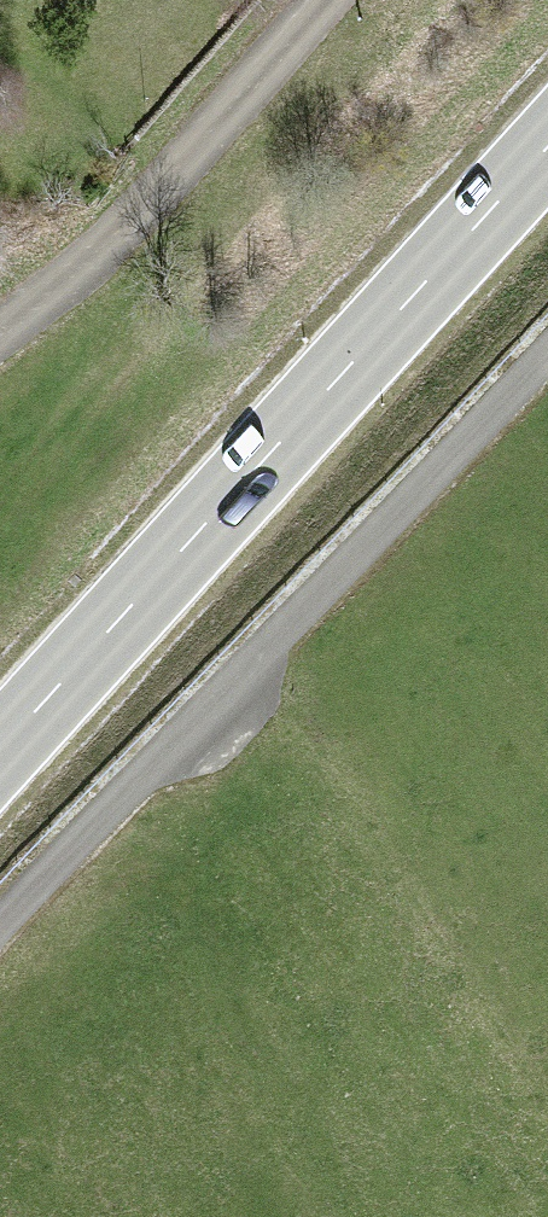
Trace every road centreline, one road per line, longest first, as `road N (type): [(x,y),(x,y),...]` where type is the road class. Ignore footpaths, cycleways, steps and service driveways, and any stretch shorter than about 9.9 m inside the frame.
road 1 (primary): [(547,145),(0,751)]
road 2 (track): [(547,363),(0,939)]

